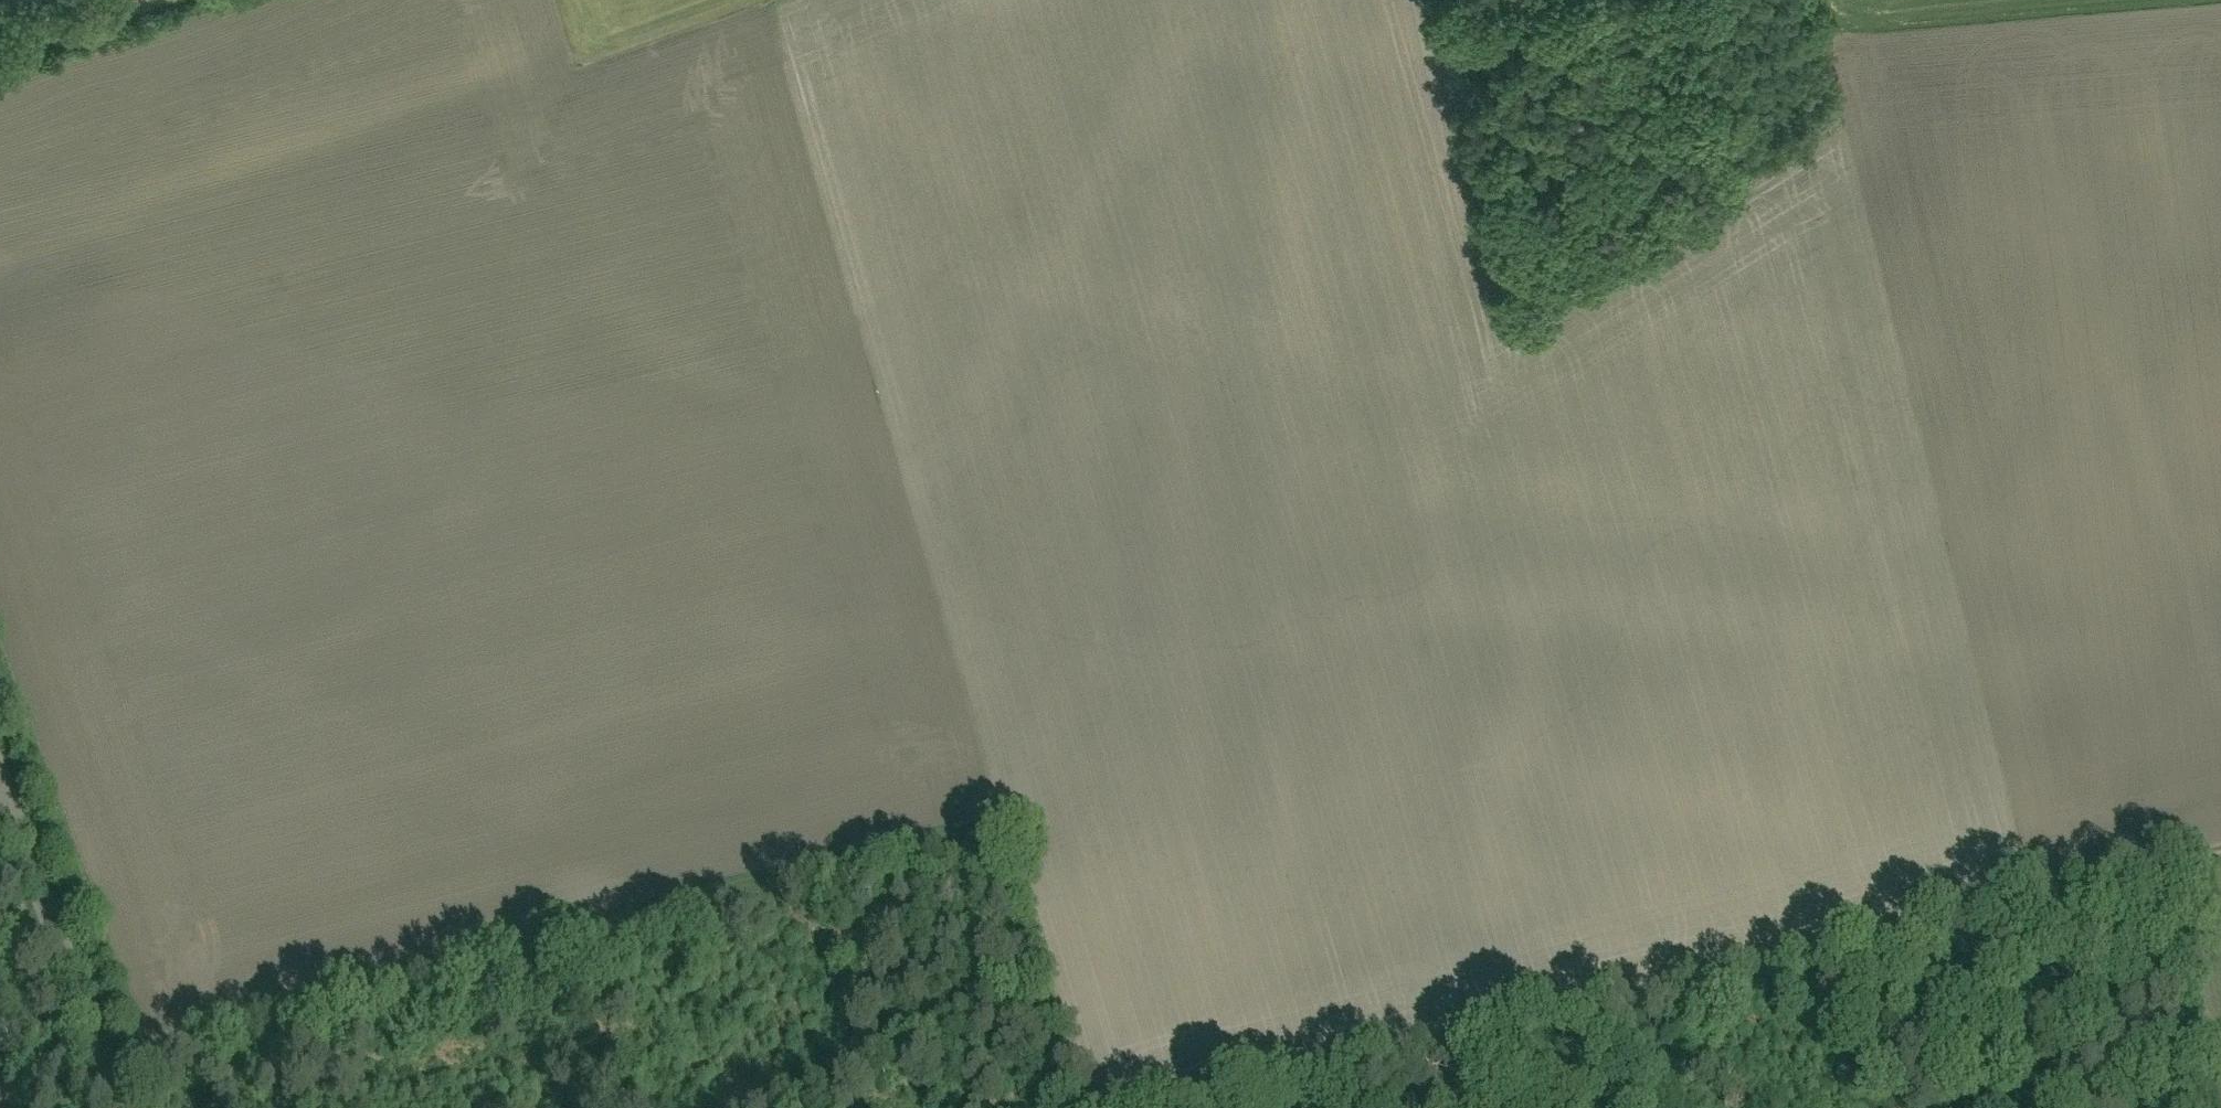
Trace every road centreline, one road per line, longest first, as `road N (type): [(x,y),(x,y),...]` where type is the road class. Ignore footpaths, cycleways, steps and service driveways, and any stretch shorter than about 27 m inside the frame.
road 1 (track): [(1570,1004),(2220,846)]
road 2 (track): [(1175,1107),(1570,1004)]
road 3 (unclassified): [(119,1107),(0,789)]
road 4 (unclassified): [(0,50),(147,0)]

